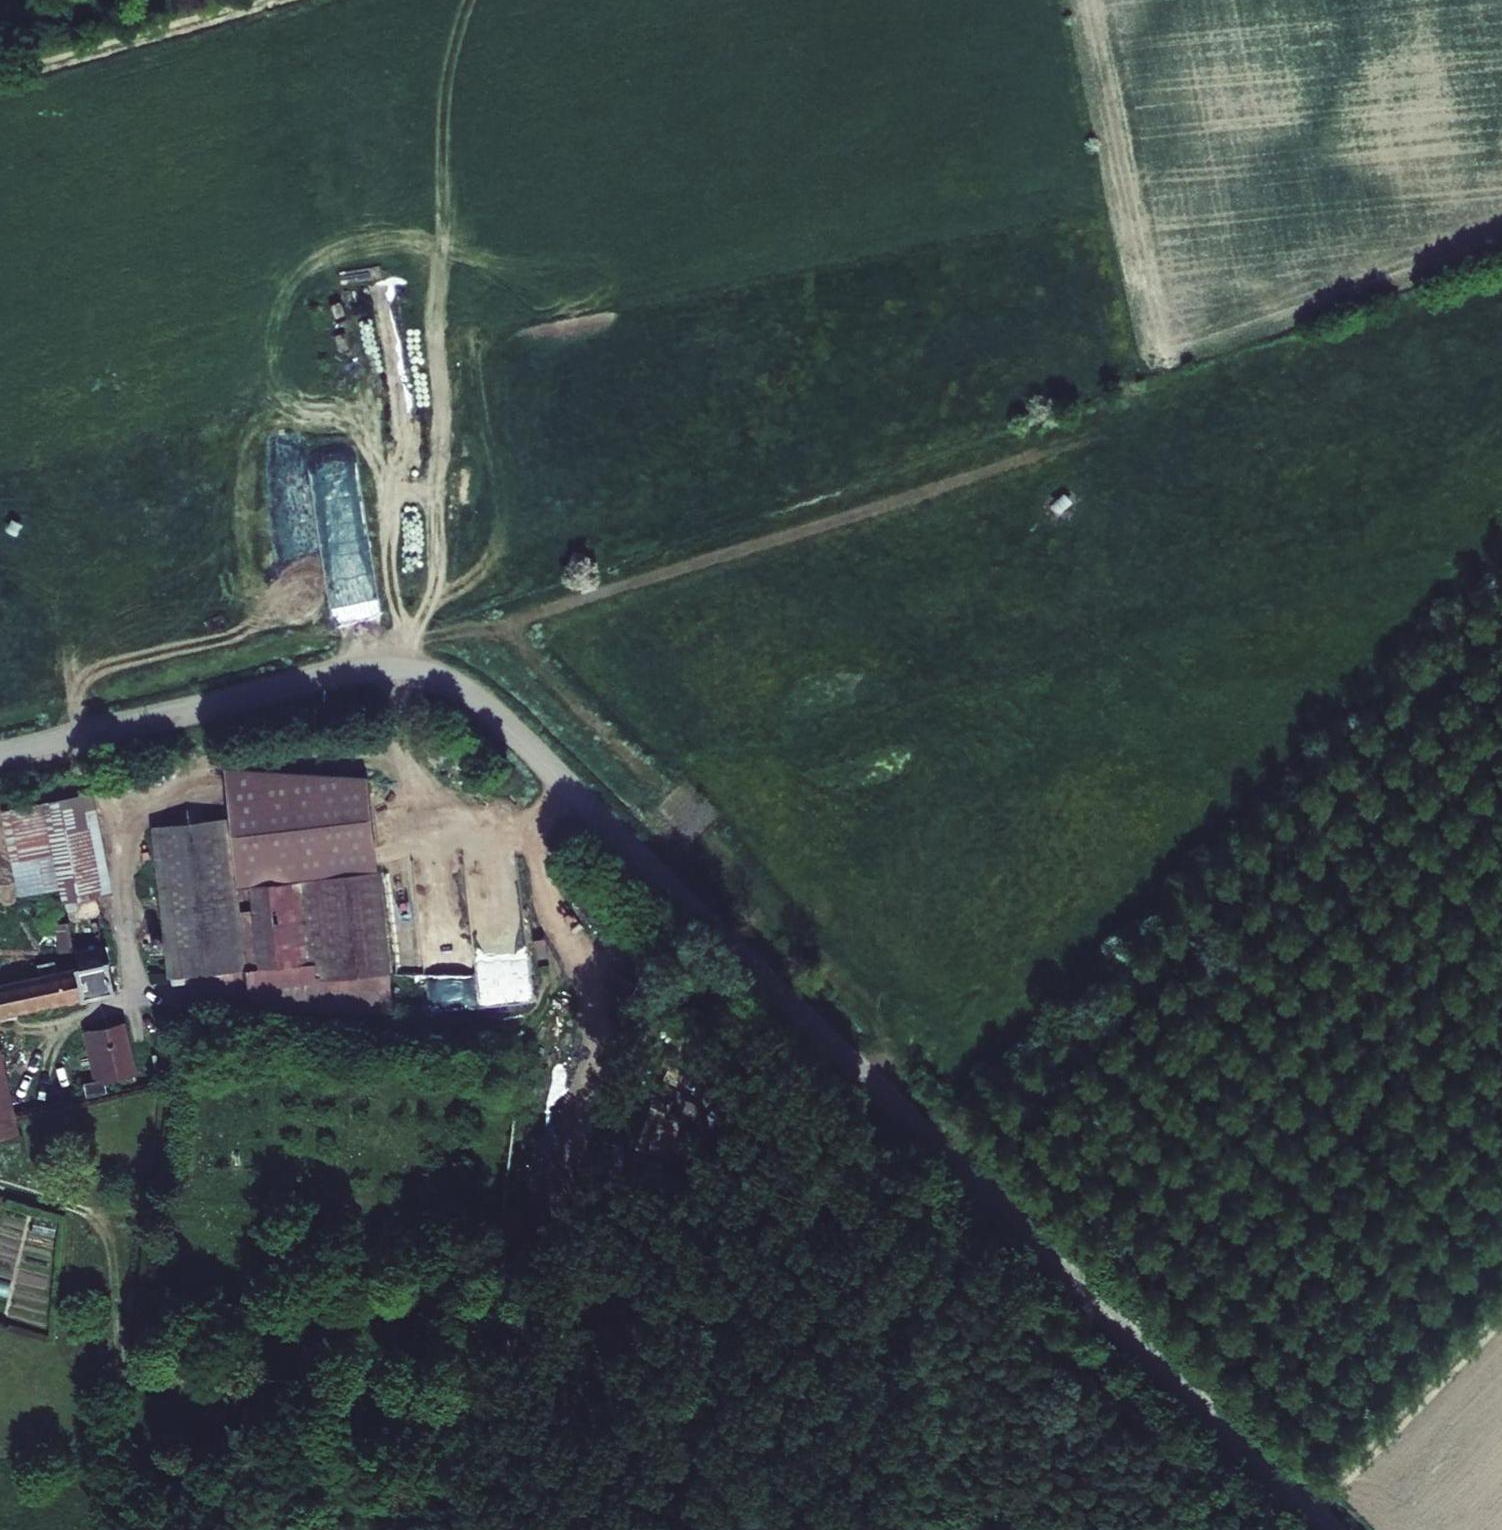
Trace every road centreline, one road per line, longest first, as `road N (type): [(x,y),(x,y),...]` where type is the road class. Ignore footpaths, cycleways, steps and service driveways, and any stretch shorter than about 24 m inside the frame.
road 1 (tertiary): [(1330,1529),(463,691),(411,670),(374,669),(0,754)]
road 2 (track): [(1306,1506),(1501,1305)]
road 3 (track): [(0,73),(256,0)]

